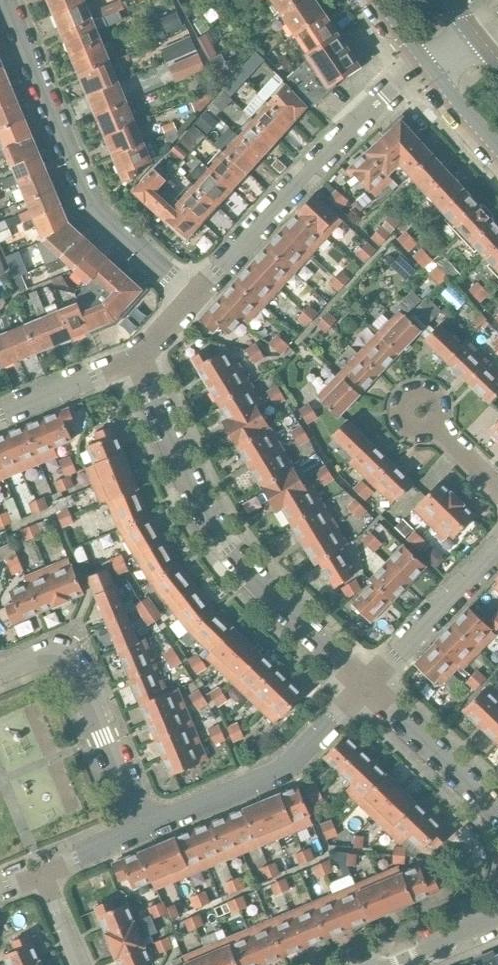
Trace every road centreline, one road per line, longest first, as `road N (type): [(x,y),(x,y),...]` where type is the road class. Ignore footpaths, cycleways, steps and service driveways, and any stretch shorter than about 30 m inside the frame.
road 1 (residential): [(365,686),(225,544),(190,486),(138,358)]
road 2 (residential): [(4,0),(95,209),(196,295)]
road 3 (residential): [(196,295),(384,95),(425,68)]
road 4 (residential): [(140,831),(297,763),(365,686)]
road 5 (residential): [(140,831),(63,651),(0,675)]
road 6 (residential): [(365,686),(497,548)]
road 7 (residential): [(497,811),(365,686)]
road 8 (residential): [(0,413),(138,358)]

